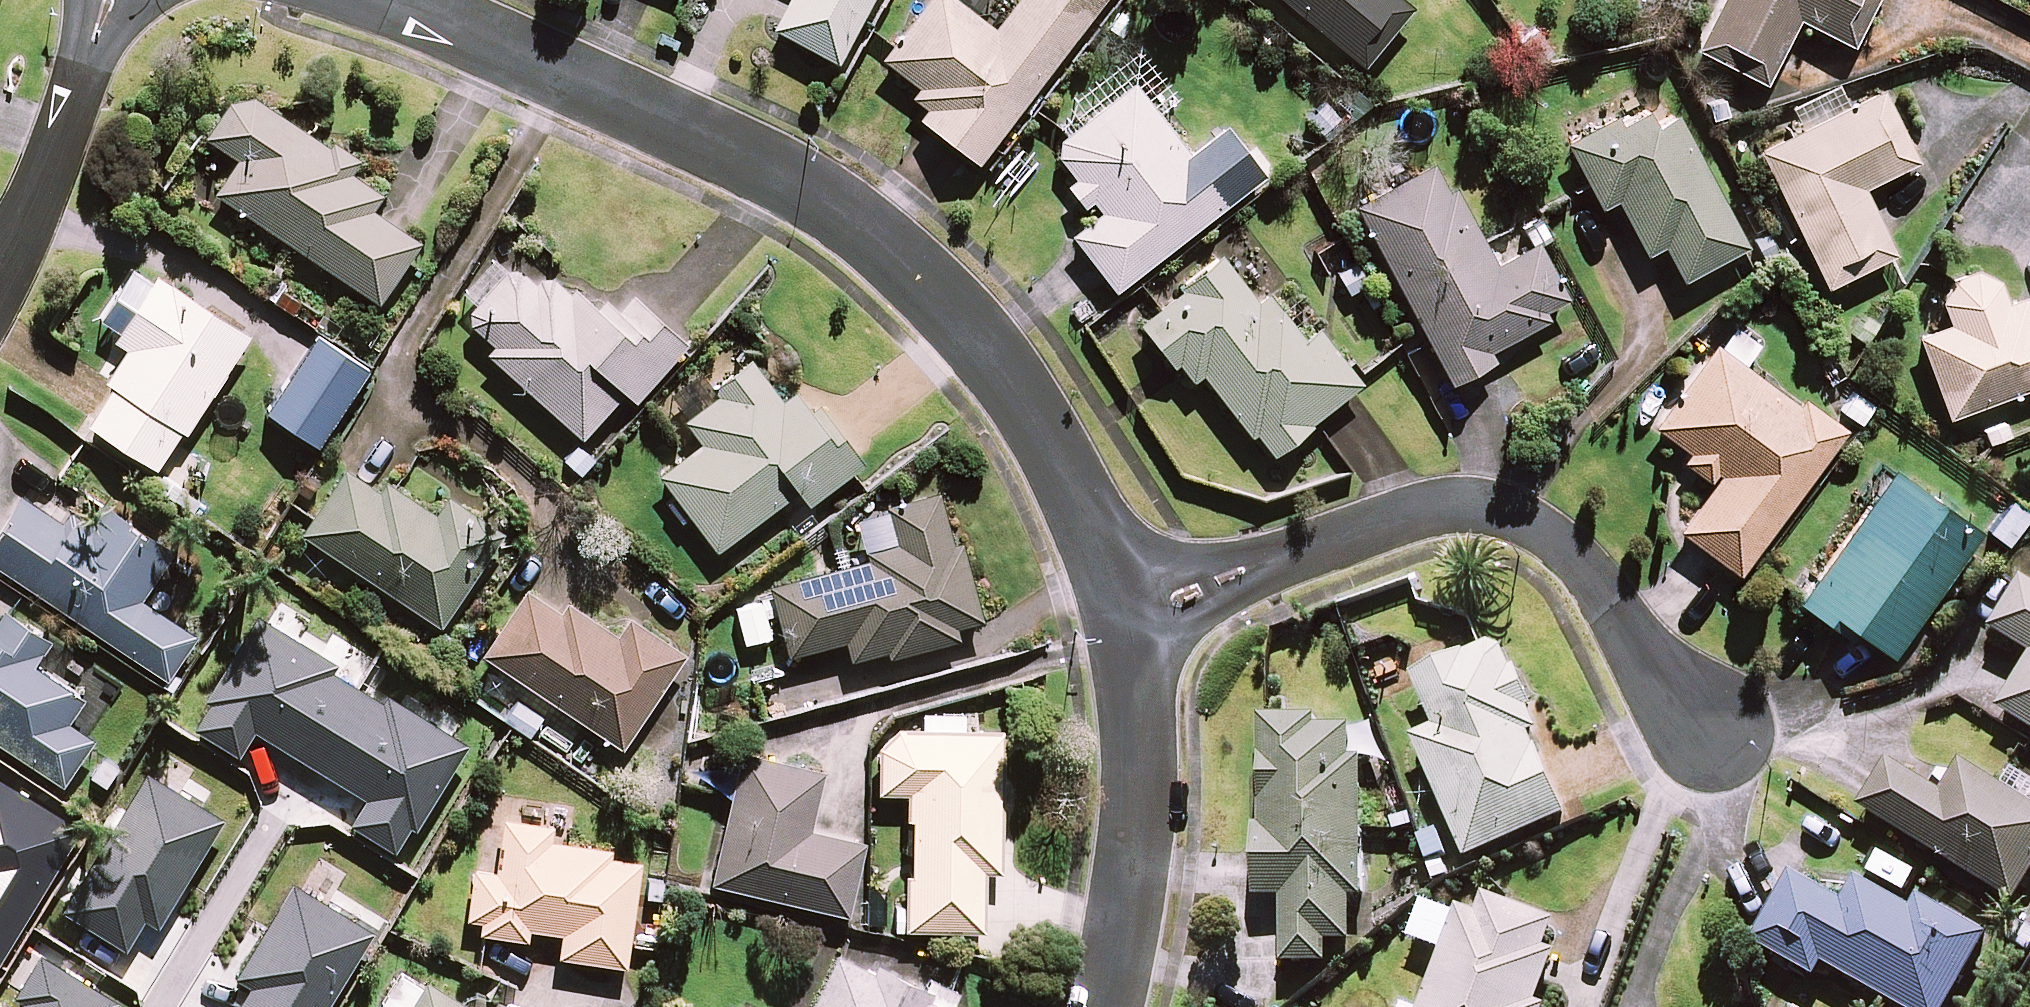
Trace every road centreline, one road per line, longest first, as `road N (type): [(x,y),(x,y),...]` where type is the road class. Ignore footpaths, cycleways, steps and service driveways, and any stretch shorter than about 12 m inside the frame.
road 1 (residential): [(1134,610),(1047,445),(915,286),(784,171),(392,0)]
road 2 (residential): [(1705,725),(1522,512),(1463,503),(1402,515),(1134,610)]
road 3 (residential): [(1097,1006),(1129,849),(1134,610)]
road 4 (residential): [(0,265),(107,0)]

